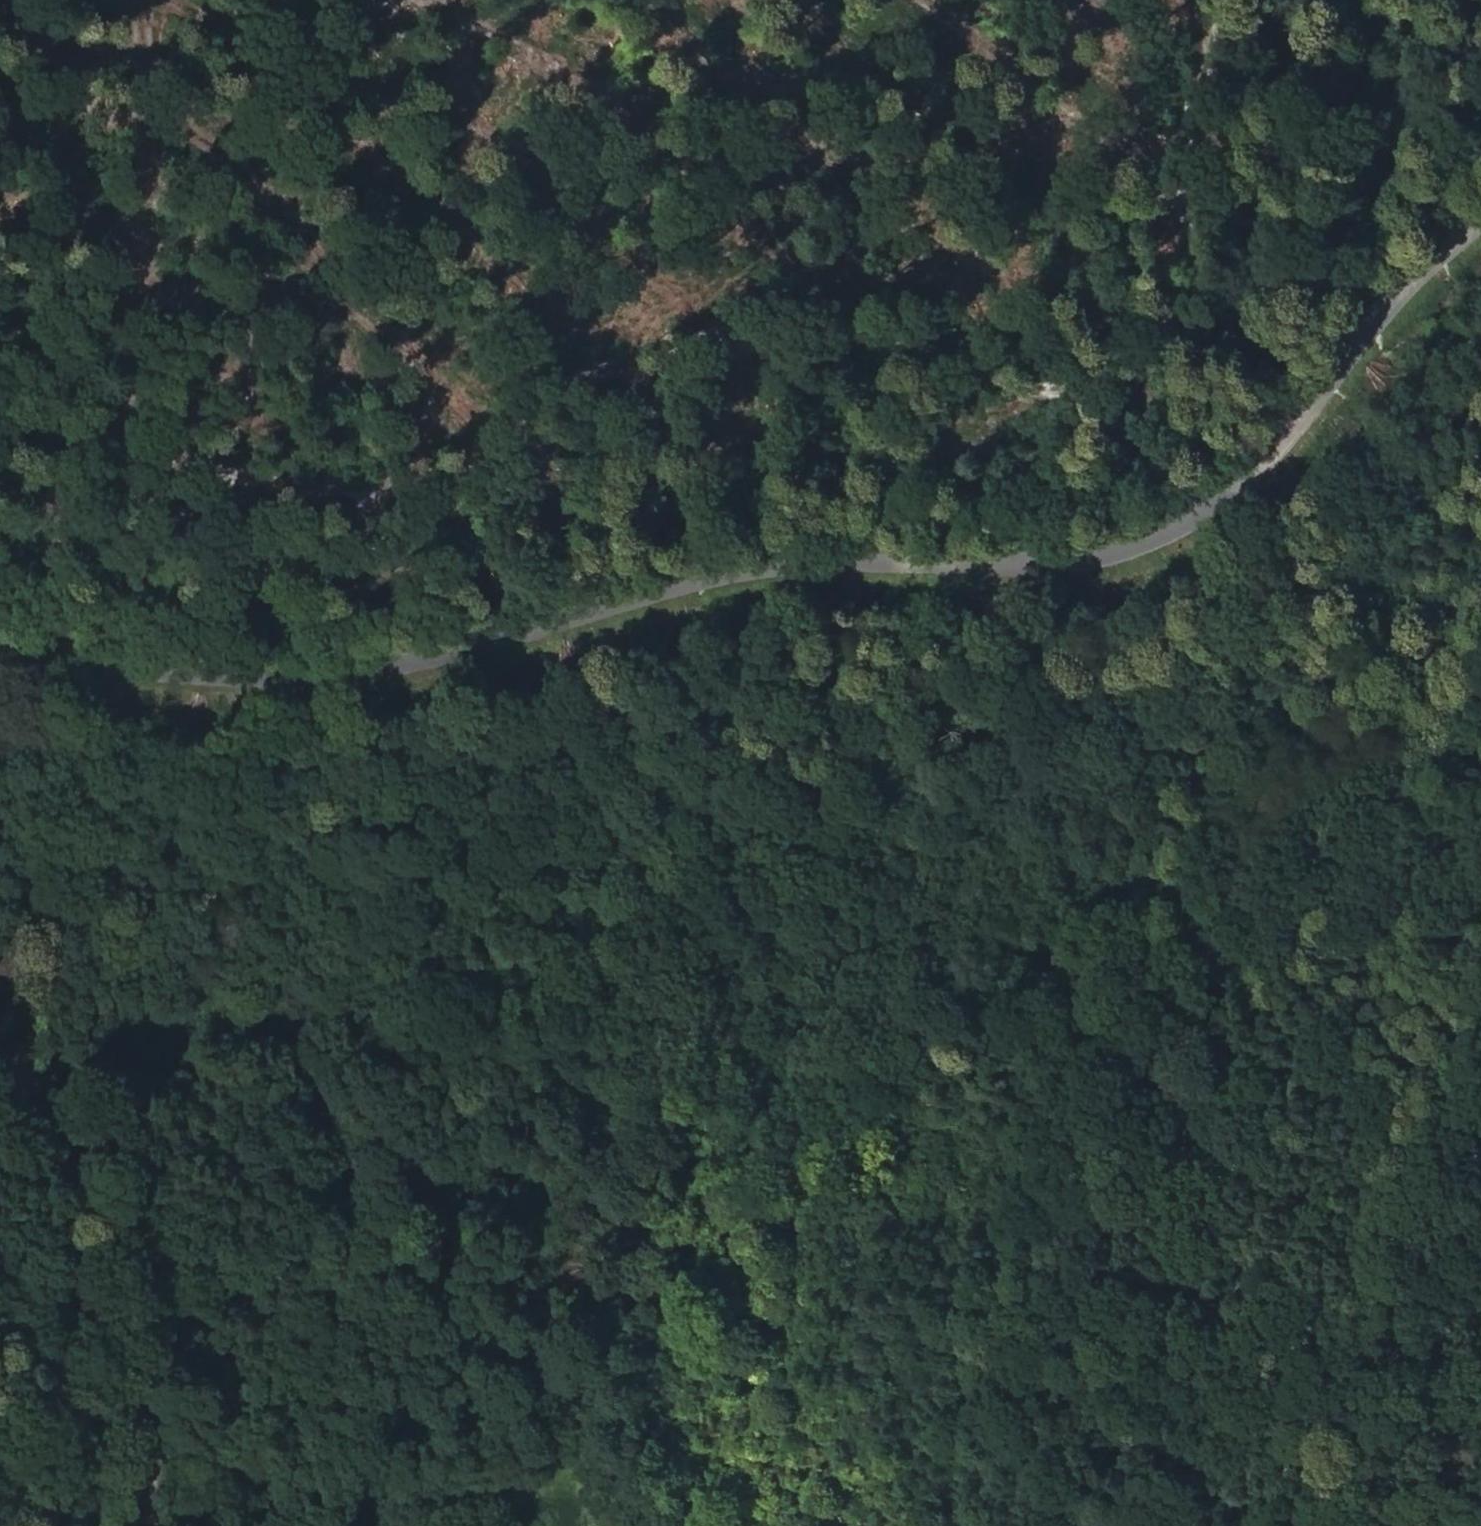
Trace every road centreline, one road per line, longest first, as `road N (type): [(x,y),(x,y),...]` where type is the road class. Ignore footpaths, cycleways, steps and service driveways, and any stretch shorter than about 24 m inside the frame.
road 1 (tertiary): [(1480,240),(1327,389),(1266,464),(1183,533),(1115,554),(850,549),(636,599),(468,650),(322,677),(175,673),(0,640)]
road 2 (tertiary): [(0,1033),(120,1218),(153,1399),(152,1525)]

